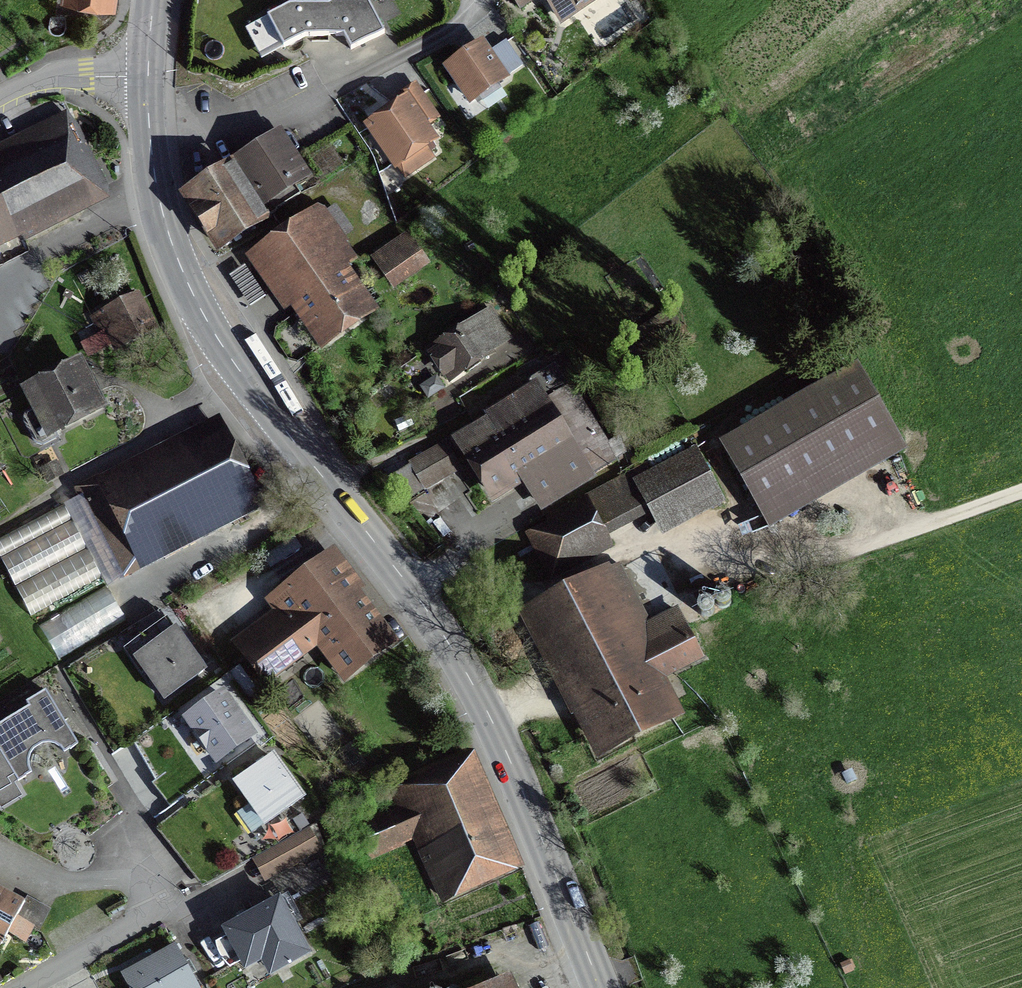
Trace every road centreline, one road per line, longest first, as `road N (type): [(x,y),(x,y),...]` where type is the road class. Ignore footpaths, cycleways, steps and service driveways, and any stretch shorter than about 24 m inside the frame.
road 1 (secondary): [(147,77),(157,193),(194,297),(239,371),(451,645),(494,724),(601,987)]
road 2 (track): [(1021,490),(801,563),(723,566),(632,549),(545,592),(446,566),(412,587)]
road 3 (residential): [(22,987),(123,932),(153,890)]
road 4 (residential): [(147,77),(37,82),(0,101)]

